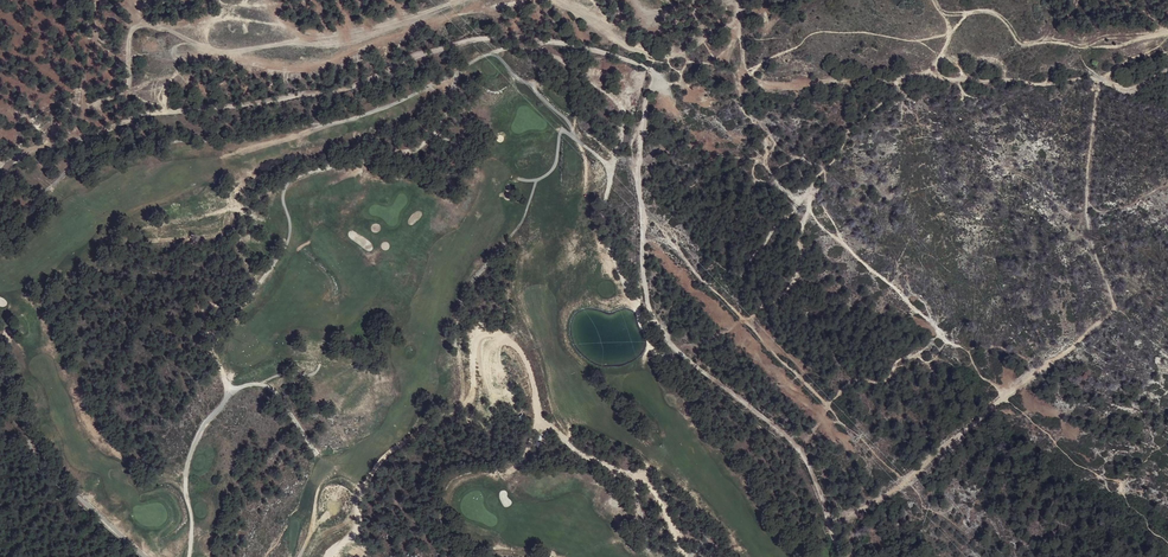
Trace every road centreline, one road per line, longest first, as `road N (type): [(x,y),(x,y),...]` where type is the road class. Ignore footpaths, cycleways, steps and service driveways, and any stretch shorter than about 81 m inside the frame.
road 1 (track): [(0,170),(41,147),(150,113),(333,92),(473,39),(565,43),(649,68)]
road 2 (track): [(317,36),(218,19),(205,48),(296,70),(525,0)]
road 3 (track): [(378,26),(226,57)]
road 4 (track): [(150,0),(144,23),(129,36),(129,90),(85,106)]
road 5 (track): [(77,139),(98,0)]

